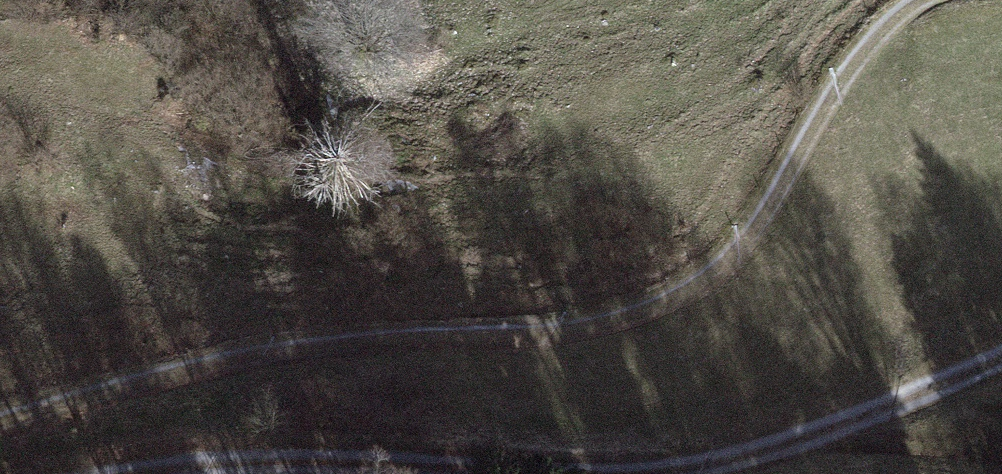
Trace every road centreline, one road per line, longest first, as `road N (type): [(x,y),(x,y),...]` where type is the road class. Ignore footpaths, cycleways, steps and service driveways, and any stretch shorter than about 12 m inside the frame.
road 1 (track): [(918,0),(893,12),(830,96),(755,239),(661,305),(543,336),(268,355),(0,421)]
road 2 (track): [(1001,354),(924,394),(790,439),(630,470),(202,457),(108,473)]

